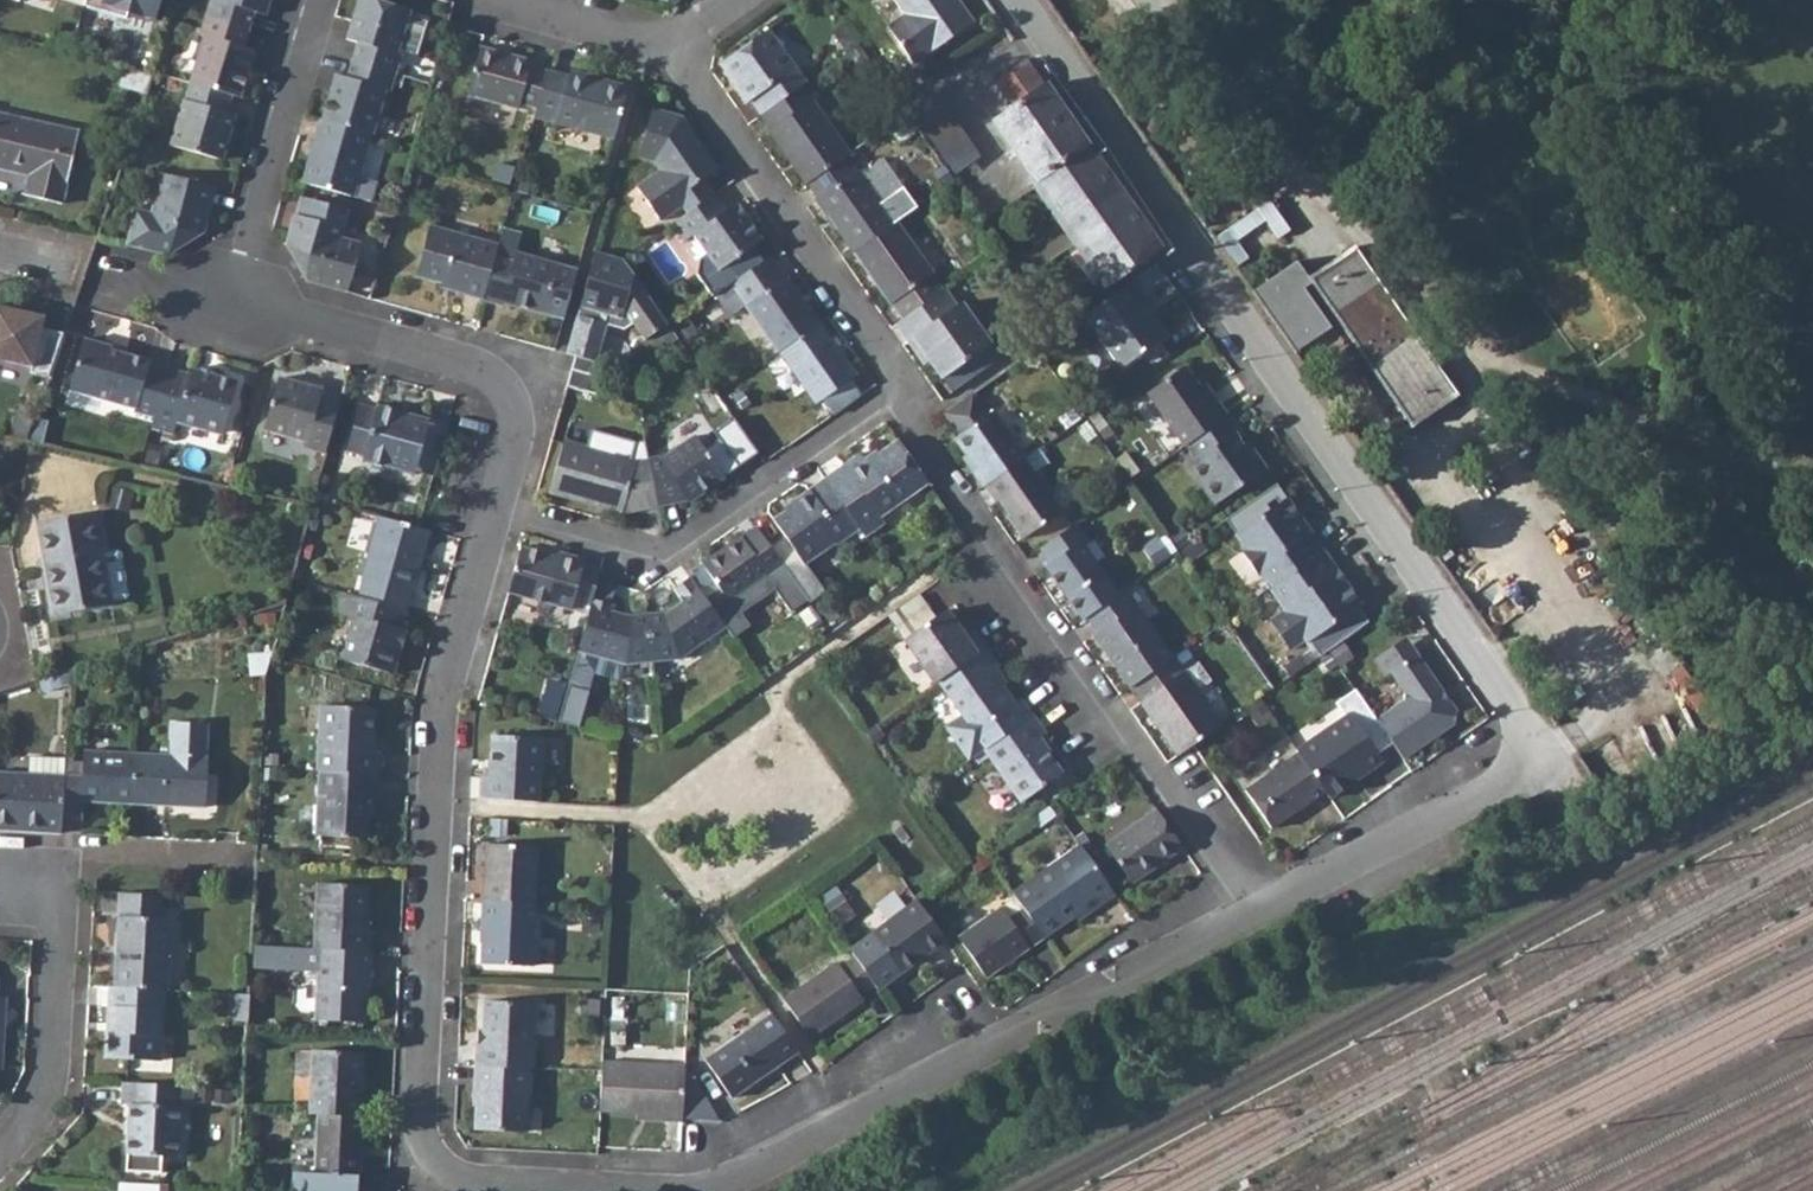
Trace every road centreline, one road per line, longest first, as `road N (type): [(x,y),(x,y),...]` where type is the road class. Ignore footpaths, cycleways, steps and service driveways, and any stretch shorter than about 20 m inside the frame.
road 1 (residential): [(1250,910),(717,1188),(468,1181),(439,1162),(418,1125),(441,724),(496,504)]
road 2 (residential): [(1014,0),(1544,755),(1250,910)]
road 3 (residential): [(898,390),(911,422),(1250,910)]
road 4 (residential): [(496,504),(658,546),(898,390)]
road 5 (residential): [(663,41),(898,390)]
road 6 (residential): [(496,504),(516,424),(504,383),(463,359),(233,304)]
road 7 (residential): [(0,1151),(31,1120),(57,1074),(59,937),(1,870)]
road 8 (residential): [(233,304),(317,0)]
road 9 (residential): [(527,0),(663,41)]
road 10 (residential): [(233,304),(117,270)]

